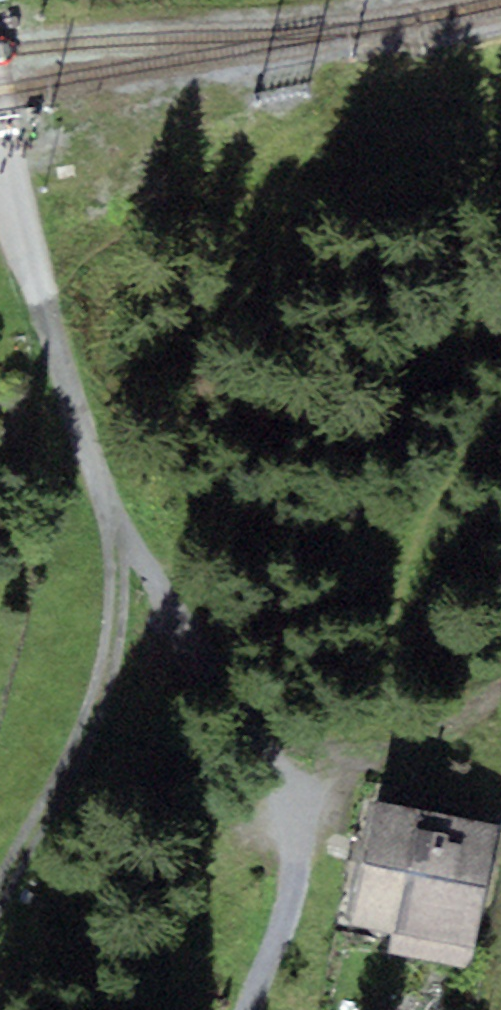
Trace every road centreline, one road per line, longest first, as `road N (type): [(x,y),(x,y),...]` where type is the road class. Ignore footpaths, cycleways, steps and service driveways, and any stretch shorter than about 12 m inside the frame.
road 1 (track): [(25,223),(109,505),(290,786),(299,852),(284,932),(247,1009)]
road 2 (track): [(0,908),(95,702),(115,626),(109,505)]

